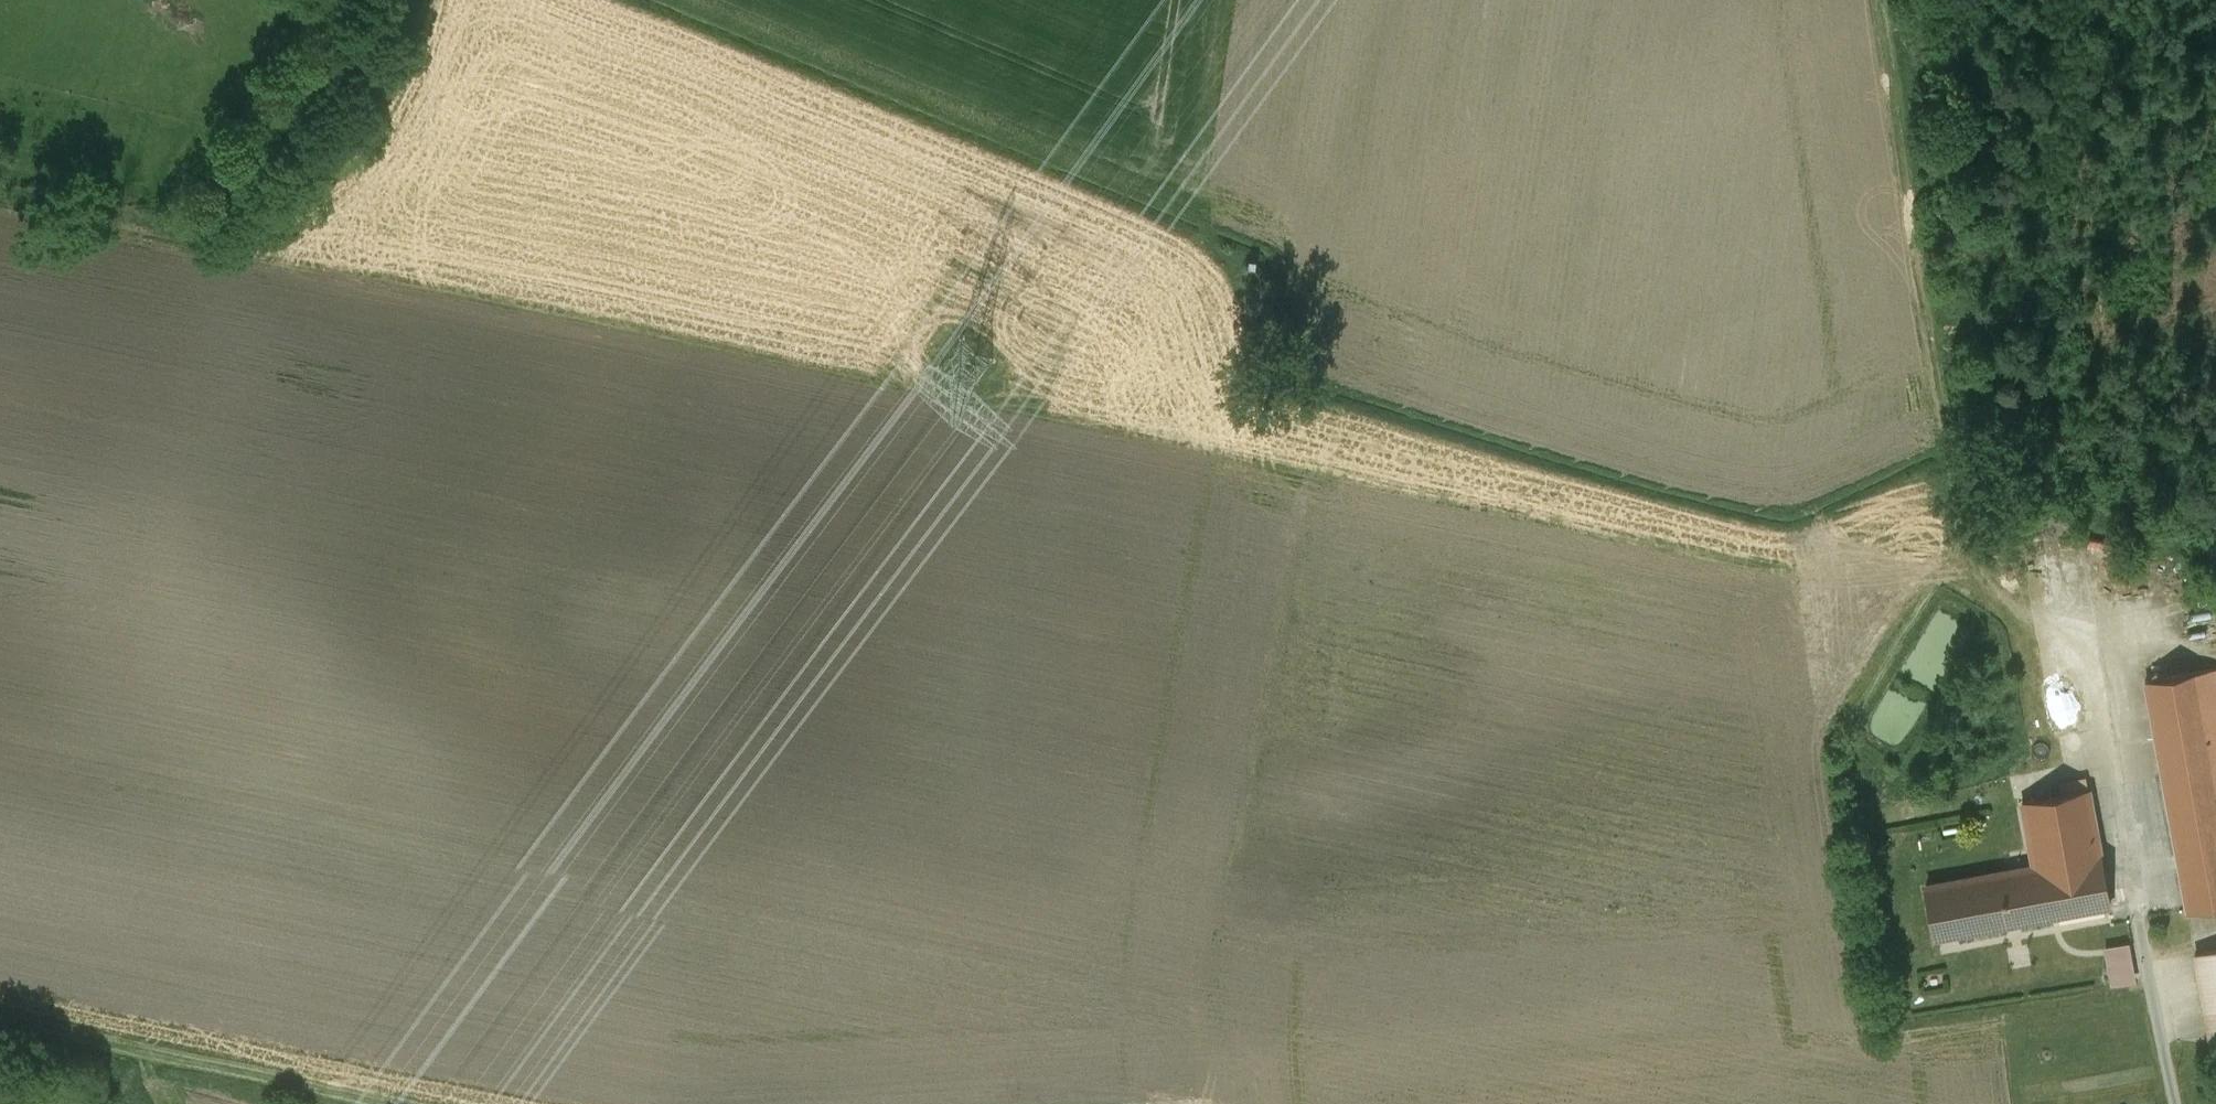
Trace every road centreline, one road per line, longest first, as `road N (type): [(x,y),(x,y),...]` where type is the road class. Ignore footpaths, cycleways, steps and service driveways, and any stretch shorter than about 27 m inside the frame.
road 1 (track): [(1887,0),(1964,506)]
road 2 (track): [(362,1103),(0,1010)]

